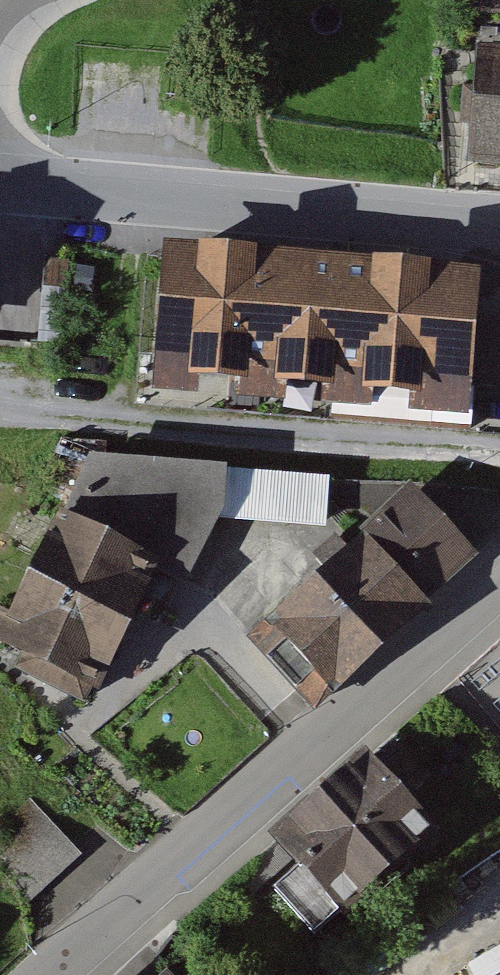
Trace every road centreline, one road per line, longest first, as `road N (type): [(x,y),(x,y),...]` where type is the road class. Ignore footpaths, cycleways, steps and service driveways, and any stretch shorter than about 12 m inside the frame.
road 1 (residential): [(51,974),(499,586)]
road 2 (residential): [(0,191),(499,226)]

